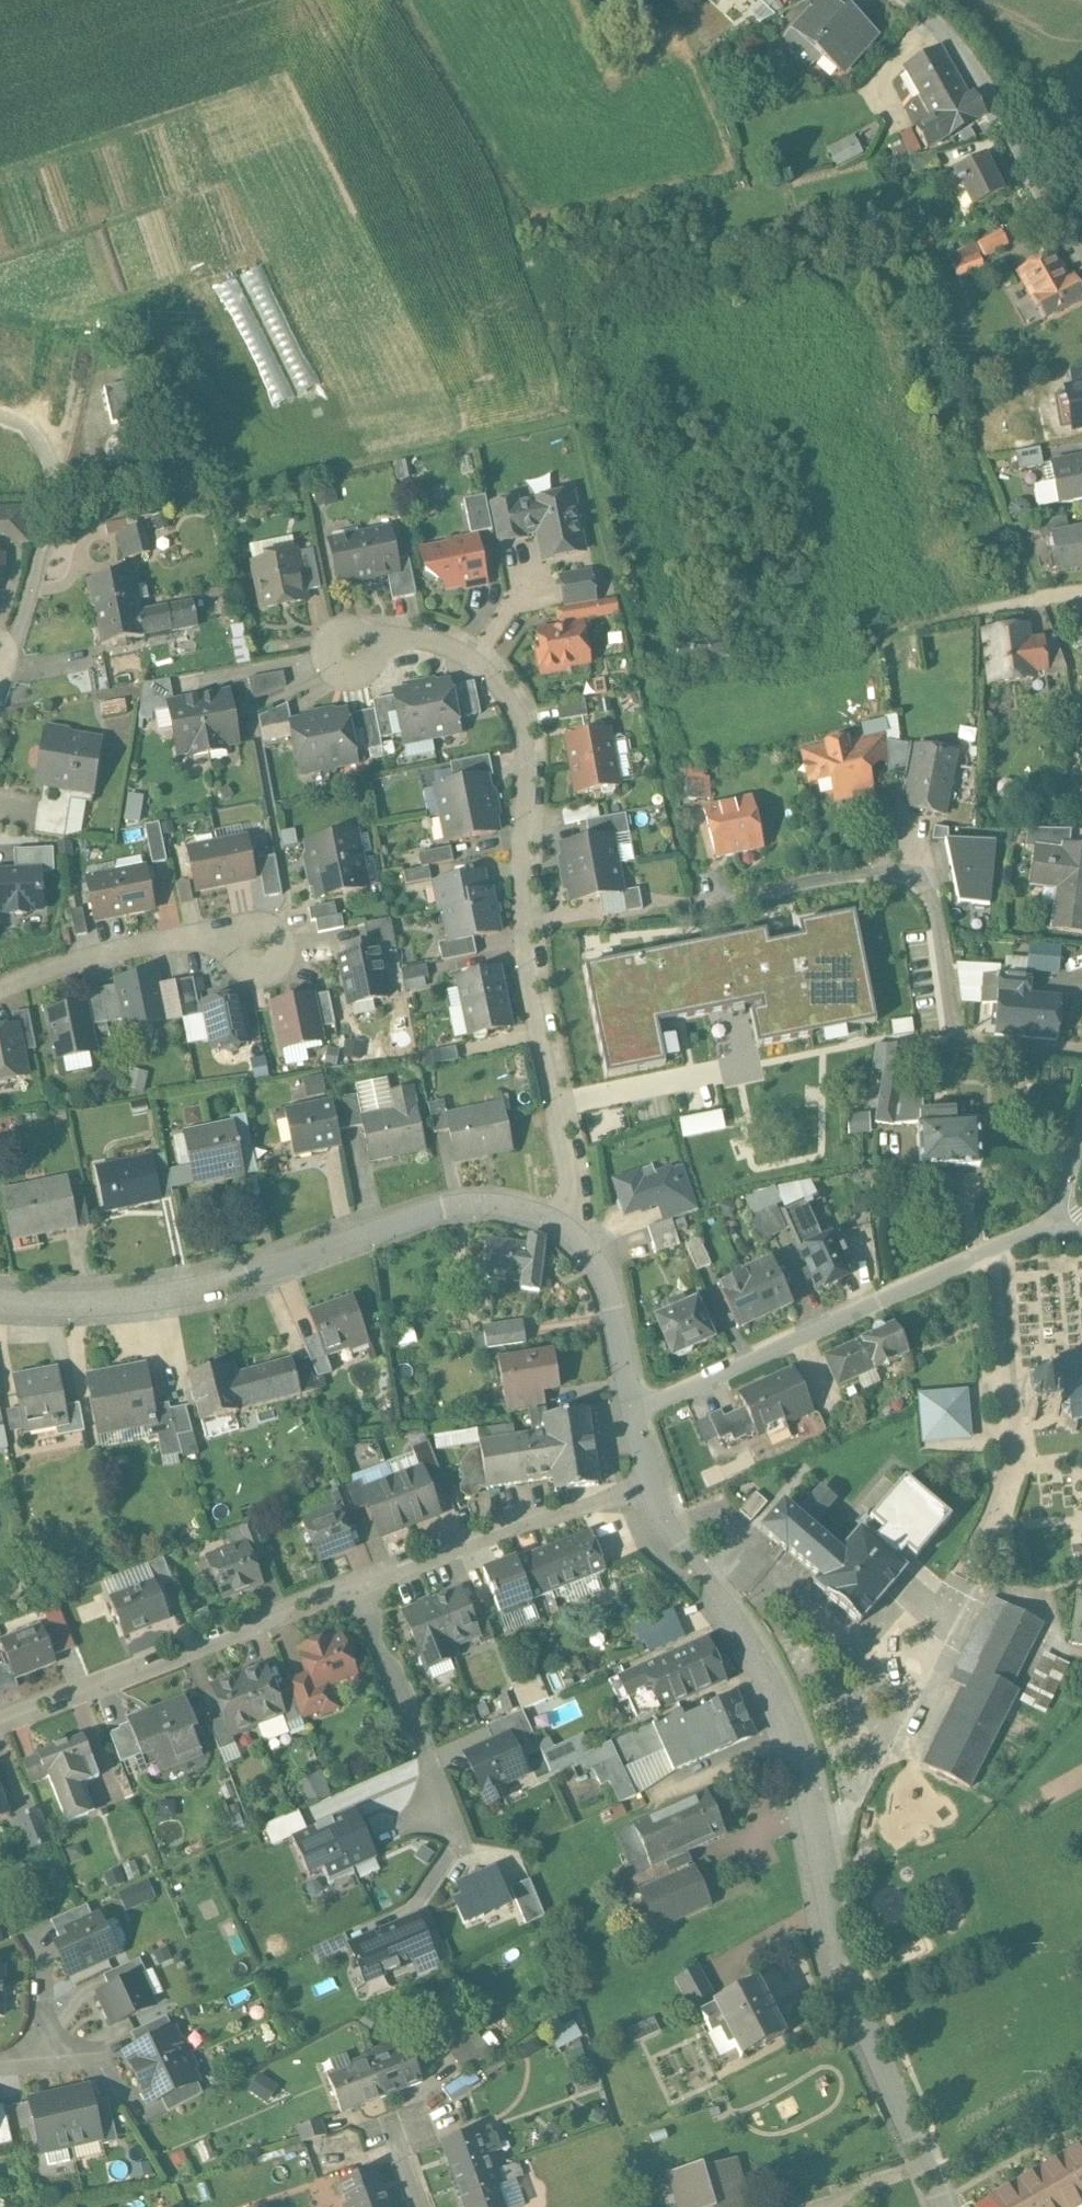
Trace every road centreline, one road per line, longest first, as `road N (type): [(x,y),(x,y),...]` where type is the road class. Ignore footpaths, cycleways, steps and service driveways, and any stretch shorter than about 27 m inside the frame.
road 1 (residential): [(942,2206),(824,1929),(822,1856),(768,1679),(654,1492)]
road 2 (residential): [(358,647),(420,635),(474,652),(513,697),(530,745),(534,816),(522,894),(529,968),(556,1071),(574,1238)]
road 3 (residential): [(574,1238),(489,1205),(177,1290),(72,1304),(0,1296)]
road 4 (residential): [(636,1408),(1052,1232)]
road 5 (residential): [(356,1585),(0,1725)]
road 6 (residential): [(1081,259),(969,66),(905,0)]
road 7 (residential): [(654,1492),(559,1507),(356,1585)]
road 8 (residential): [(462,1852),(356,1585)]
road 9 (residential): [(7,650),(30,588),(55,466),(39,433),(0,416)]
road 10 (residential): [(0,991),(122,950),(221,940),(259,953)]
road 11 (residential): [(636,1408),(602,1274),(574,1238)]
road 12 (track): [(55,466),(85,325)]

